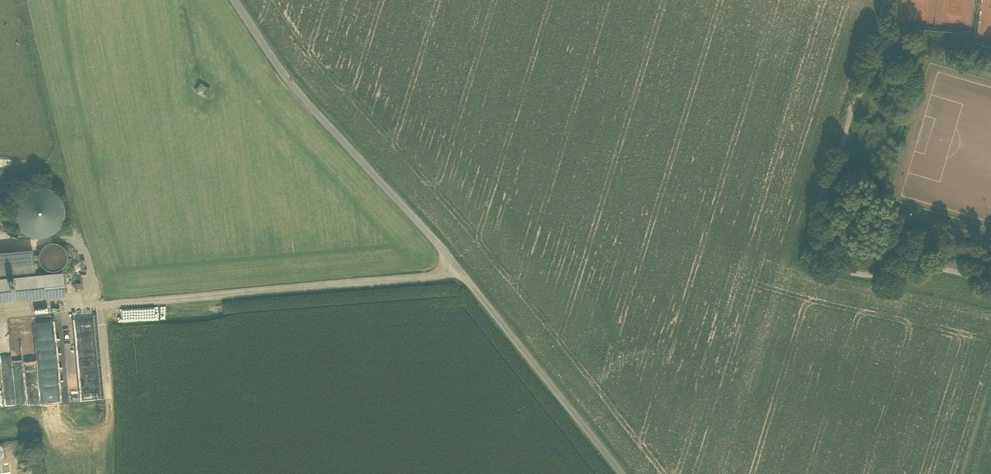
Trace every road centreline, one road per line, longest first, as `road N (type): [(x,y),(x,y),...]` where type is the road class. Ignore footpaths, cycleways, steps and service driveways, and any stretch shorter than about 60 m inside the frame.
road 1 (unclassified): [(622,473),(435,240),(287,78),(236,0)]
road 2 (track): [(435,240),(85,305),(0,314)]
road 3 (track): [(85,305),(105,473)]

